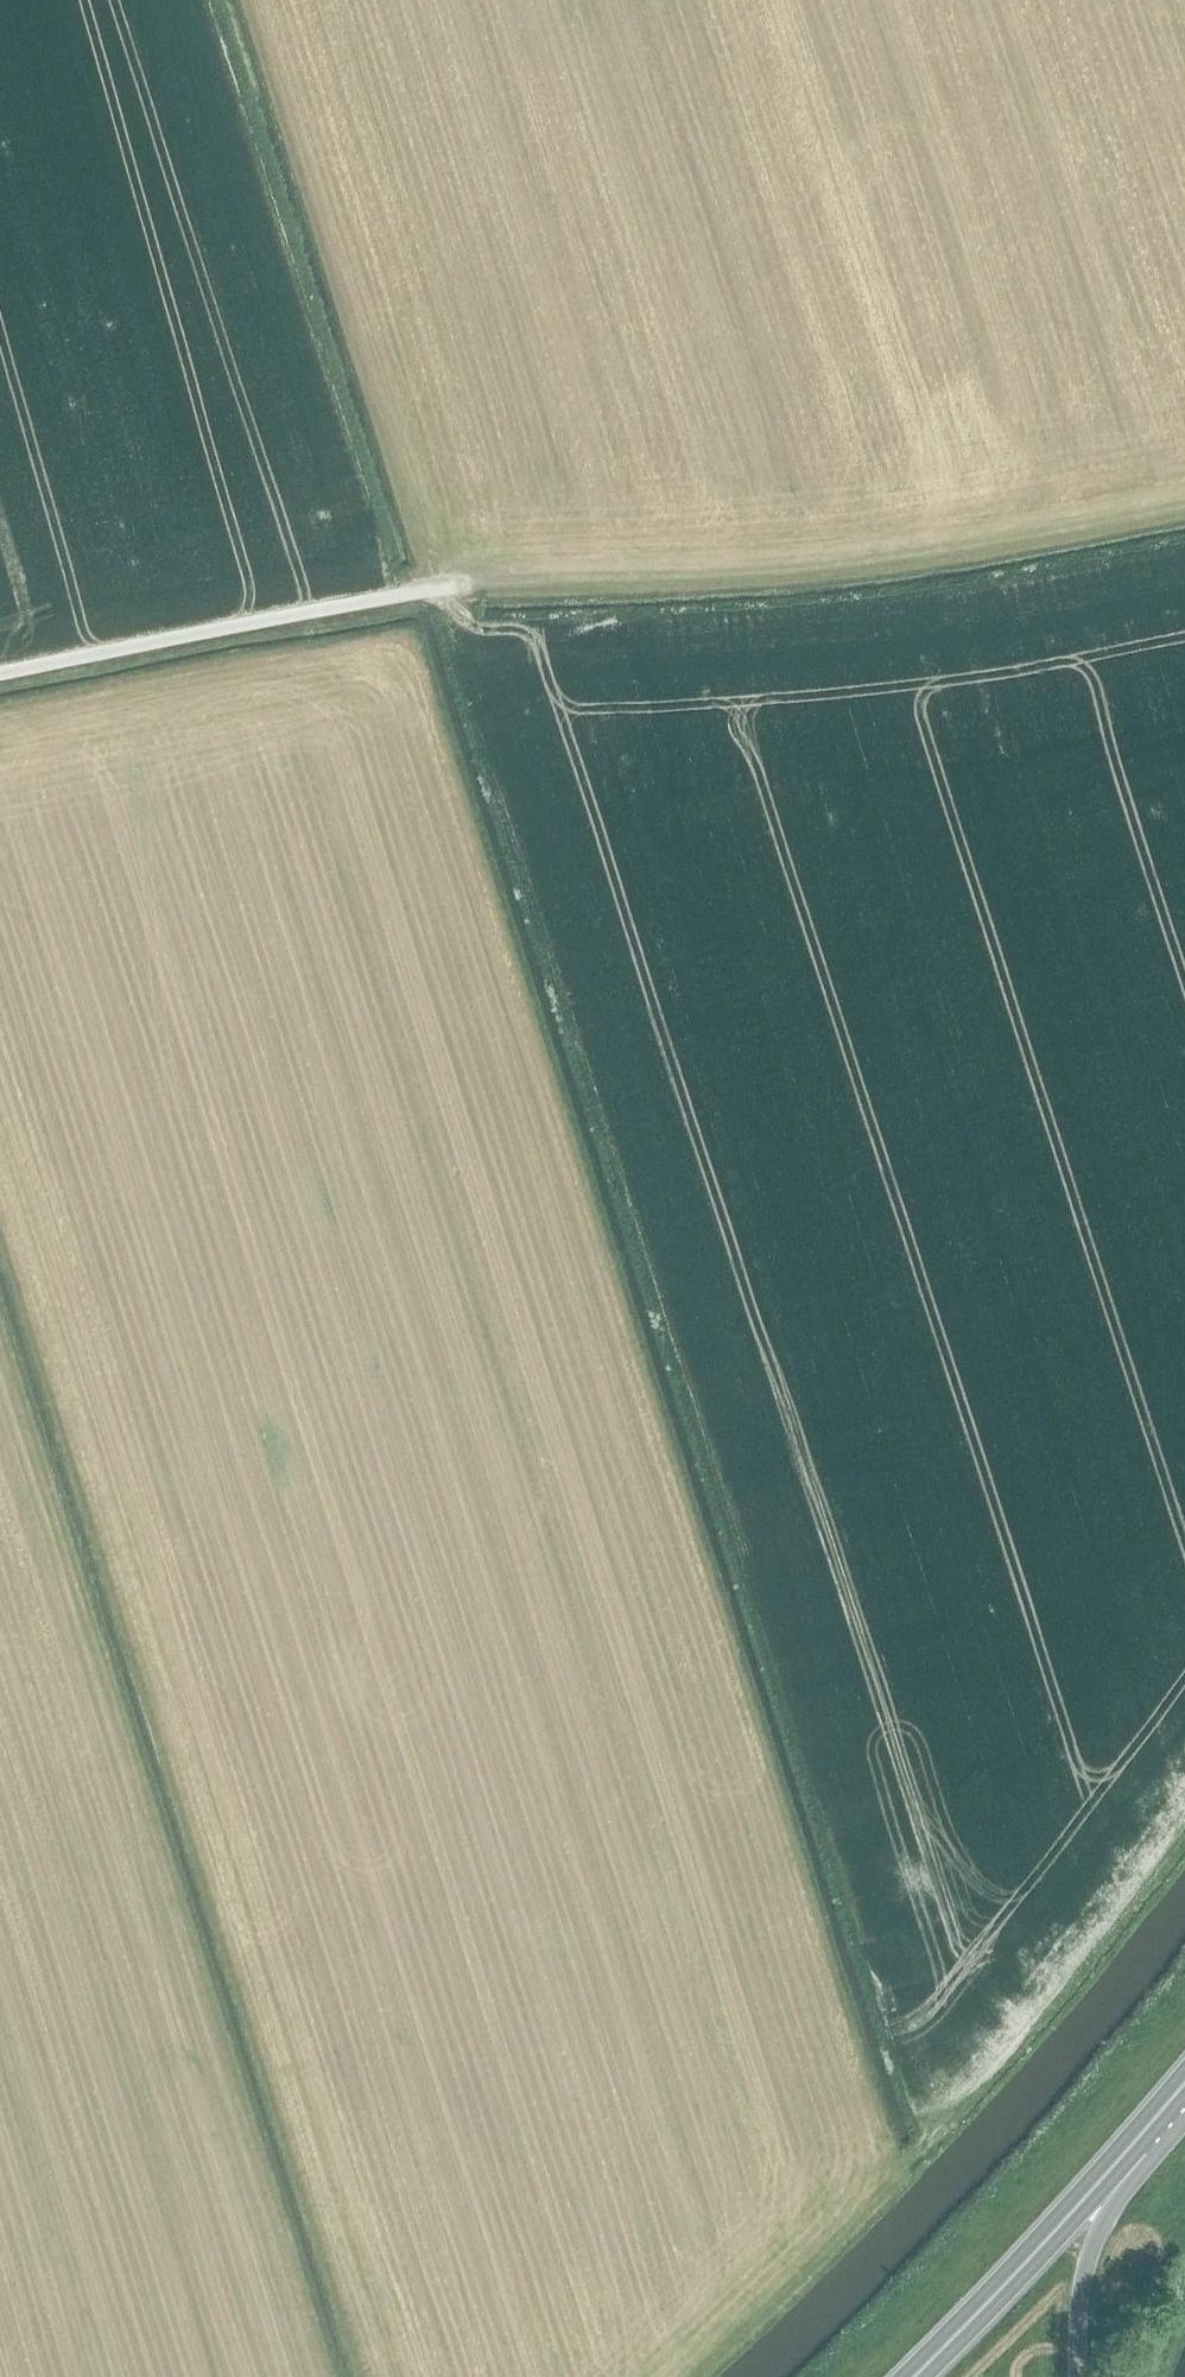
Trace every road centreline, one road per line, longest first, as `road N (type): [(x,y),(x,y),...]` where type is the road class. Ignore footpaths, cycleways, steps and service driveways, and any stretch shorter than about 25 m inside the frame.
road 1 (trunk): [(910,2376),(1104,2178)]
road 2 (trunk): [(1077,2376),(1084,2270),(1104,2178)]
road 3 (trunk): [(1104,2178),(1184,2086)]

